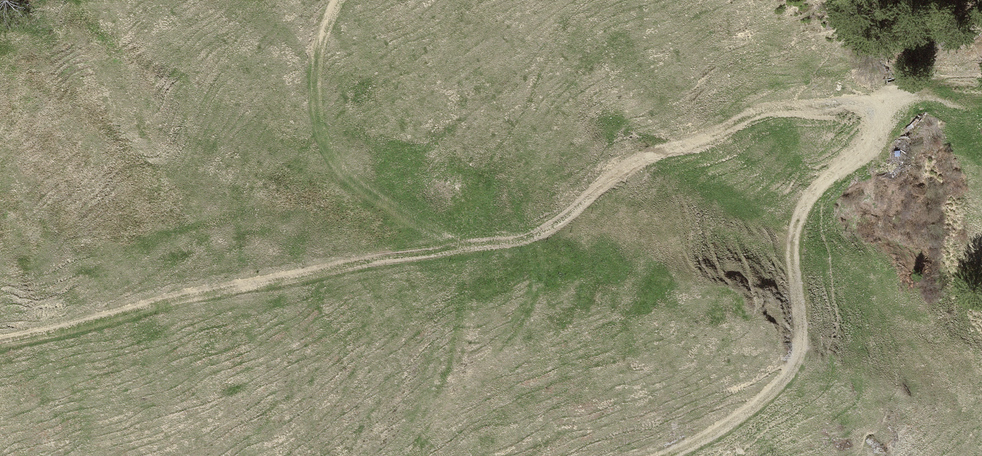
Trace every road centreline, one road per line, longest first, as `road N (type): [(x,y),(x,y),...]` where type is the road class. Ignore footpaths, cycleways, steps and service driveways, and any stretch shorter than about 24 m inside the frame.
road 1 (track): [(679,455),(781,386),(801,349),(800,212),(814,188),(877,129),(878,112),(842,103),(748,115),(632,162),(571,220),(523,240),(480,242),(434,232),(395,209),(349,177),(325,143),(316,71),(335,0)]
road 2 (track): [(480,242),(0,342)]

